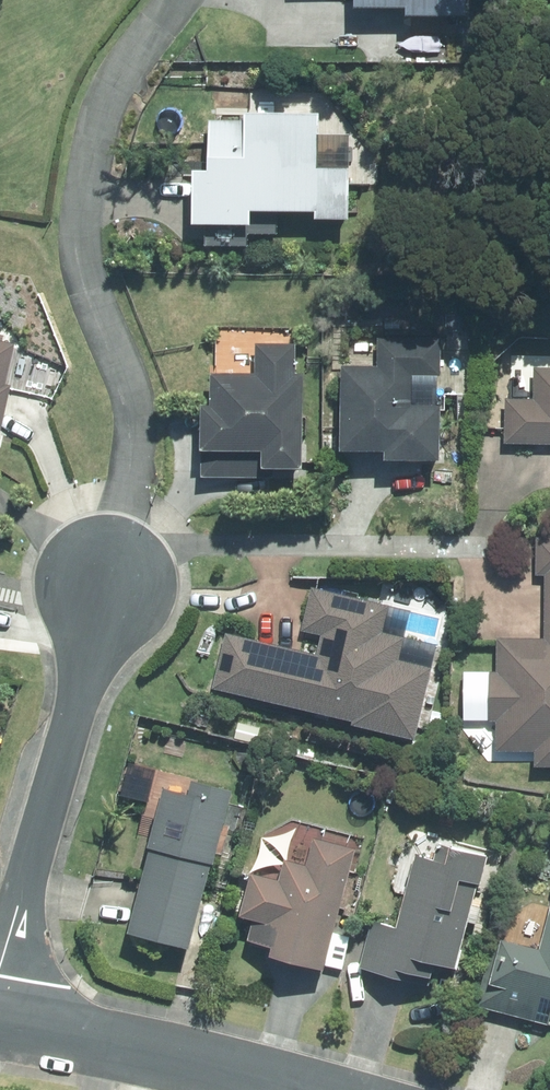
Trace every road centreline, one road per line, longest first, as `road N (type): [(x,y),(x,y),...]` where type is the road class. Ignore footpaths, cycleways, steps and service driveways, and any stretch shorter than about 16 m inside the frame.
road 1 (residential): [(99,588),(122,512),(134,417),(81,255),(81,211),(93,145),(116,84),(175,0)]
road 2 (residential): [(99,588),(0,979)]
road 3 (tertiary): [(0,1015),(153,1044),(310,1089)]

